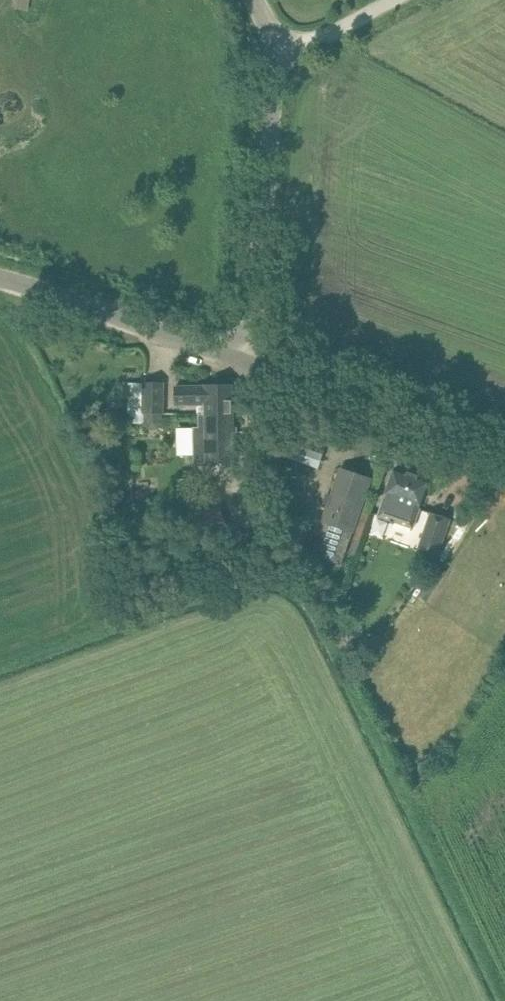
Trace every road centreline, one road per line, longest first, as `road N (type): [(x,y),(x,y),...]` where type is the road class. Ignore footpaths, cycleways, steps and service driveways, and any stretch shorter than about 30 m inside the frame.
road 1 (unclassified): [(250,368),(276,58)]
road 2 (unclassified): [(504,453),(250,368)]
road 3 (unclassified): [(250,368),(0,285)]
road 4 (unclassified): [(276,58),(389,0)]

